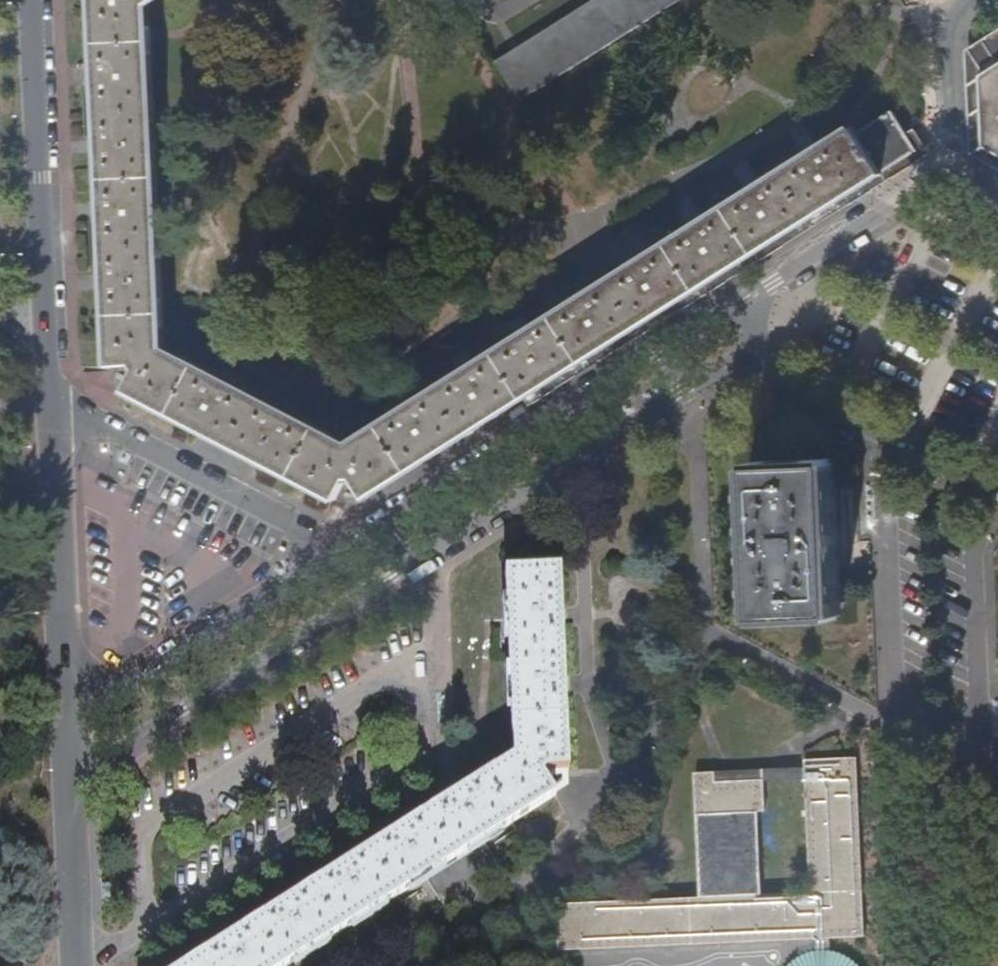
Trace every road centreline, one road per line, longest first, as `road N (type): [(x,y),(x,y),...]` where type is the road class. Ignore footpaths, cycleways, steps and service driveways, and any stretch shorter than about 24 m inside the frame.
road 1 (residential): [(744,297),(143,672),(60,713)]
road 2 (residential): [(63,782),(740,364)]
road 3 (residential): [(30,0),(60,713)]
road 4 (residential): [(884,437),(896,721),(904,735),(935,739),(958,731),(973,712),(975,546),(997,495)]
road 5 (residential): [(960,0),(948,18),(944,52),(948,159),(744,297)]
road 6 (residential): [(63,782),(71,965)]
road 7 (residential): [(740,364),(884,437)]
road 8 (residential): [(884,437),(997,495)]

